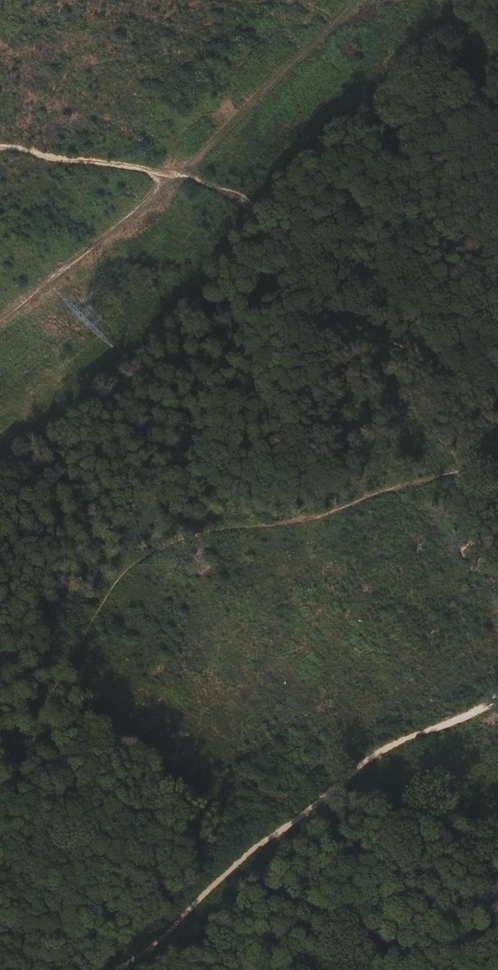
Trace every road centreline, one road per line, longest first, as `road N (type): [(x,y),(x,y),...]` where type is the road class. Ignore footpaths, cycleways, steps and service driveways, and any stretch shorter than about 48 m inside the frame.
road 1 (track): [(106,969),(140,953),(311,800),(399,743),(497,694)]
road 2 (track): [(0,322),(175,176)]
road 3 (track): [(0,145),(175,176)]

